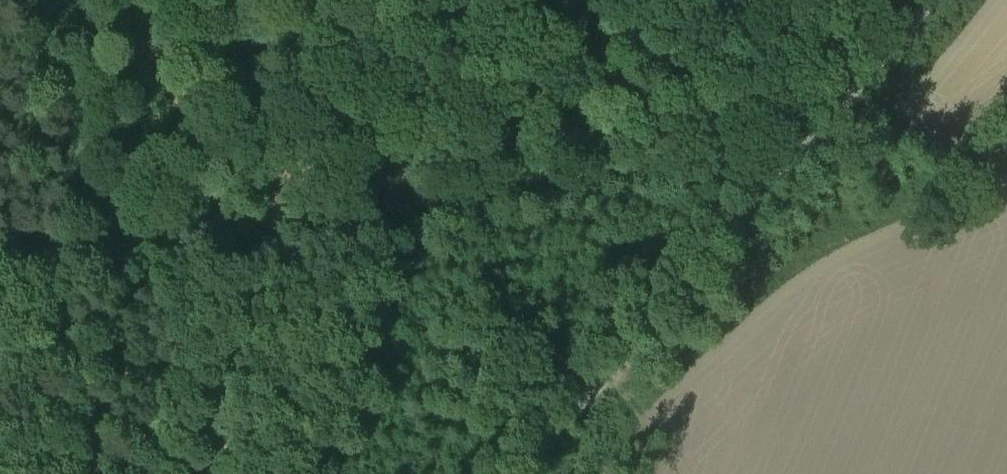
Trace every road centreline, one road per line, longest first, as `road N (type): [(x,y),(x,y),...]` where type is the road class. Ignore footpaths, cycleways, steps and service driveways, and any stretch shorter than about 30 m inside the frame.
road 1 (track): [(0,259),(800,163)]
road 2 (unclassified): [(936,0),(668,313),(513,473)]
road 3 (track): [(202,234),(237,183),(325,0)]

